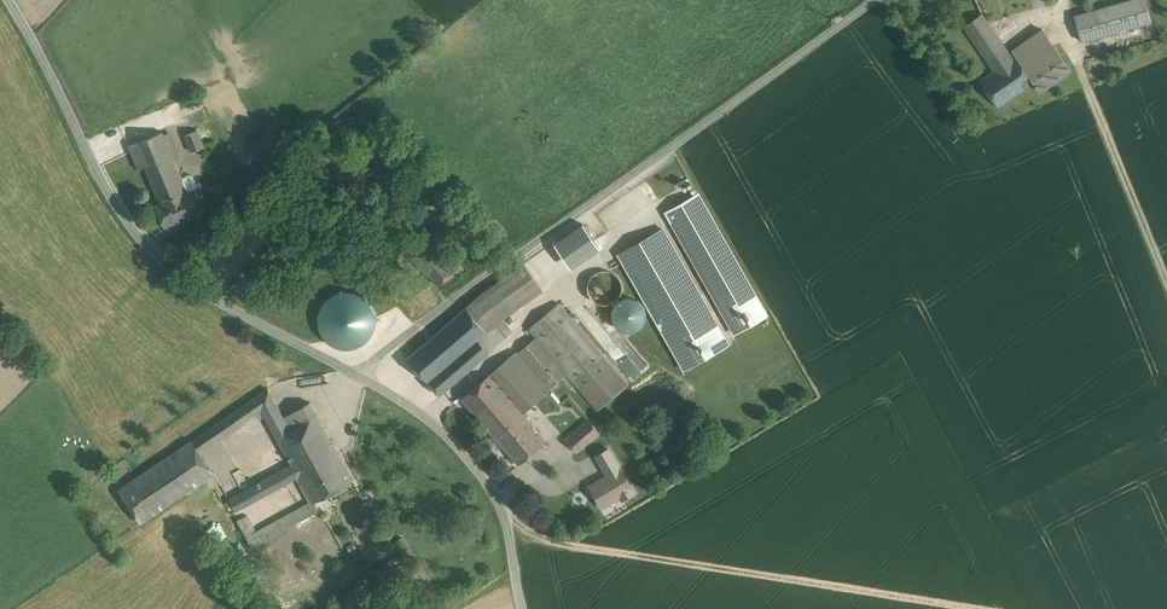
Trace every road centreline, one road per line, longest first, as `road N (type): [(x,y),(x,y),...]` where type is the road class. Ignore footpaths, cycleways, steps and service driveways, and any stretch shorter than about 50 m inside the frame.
road 1 (unclassified): [(358,374),(876,0)]
road 2 (unclassified): [(10,0),(122,213),(174,270),(227,308),(358,374)]
road 3 (unclassified): [(358,374),(421,413),(486,480),(505,510),(524,608)]
road 4 (track): [(1081,69),(1166,284)]

